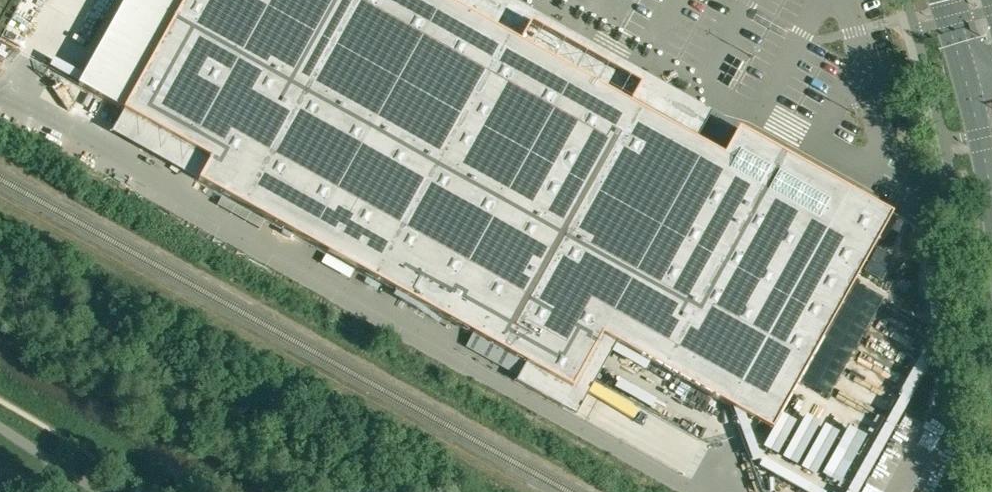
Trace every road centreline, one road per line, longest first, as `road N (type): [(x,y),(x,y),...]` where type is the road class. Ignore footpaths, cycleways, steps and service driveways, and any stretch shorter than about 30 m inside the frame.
road 1 (secondary): [(964,66),(991,225)]

